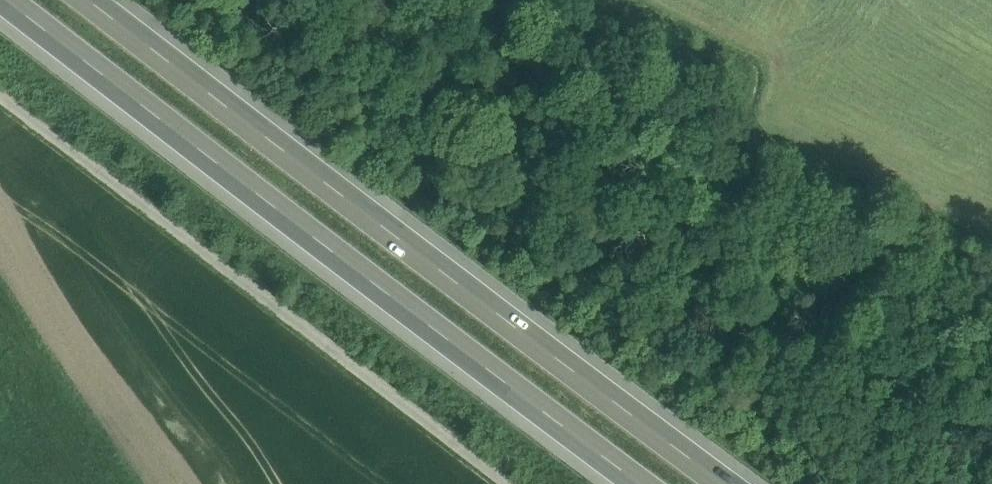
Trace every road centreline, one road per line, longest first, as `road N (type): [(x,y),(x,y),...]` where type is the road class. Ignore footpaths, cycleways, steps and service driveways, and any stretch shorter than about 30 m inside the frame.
road 1 (motorway): [(732,483),(94,0)]
road 2 (motorway): [(14,0),(646,483)]
road 3 (unclassified): [(0,93),(507,483)]

